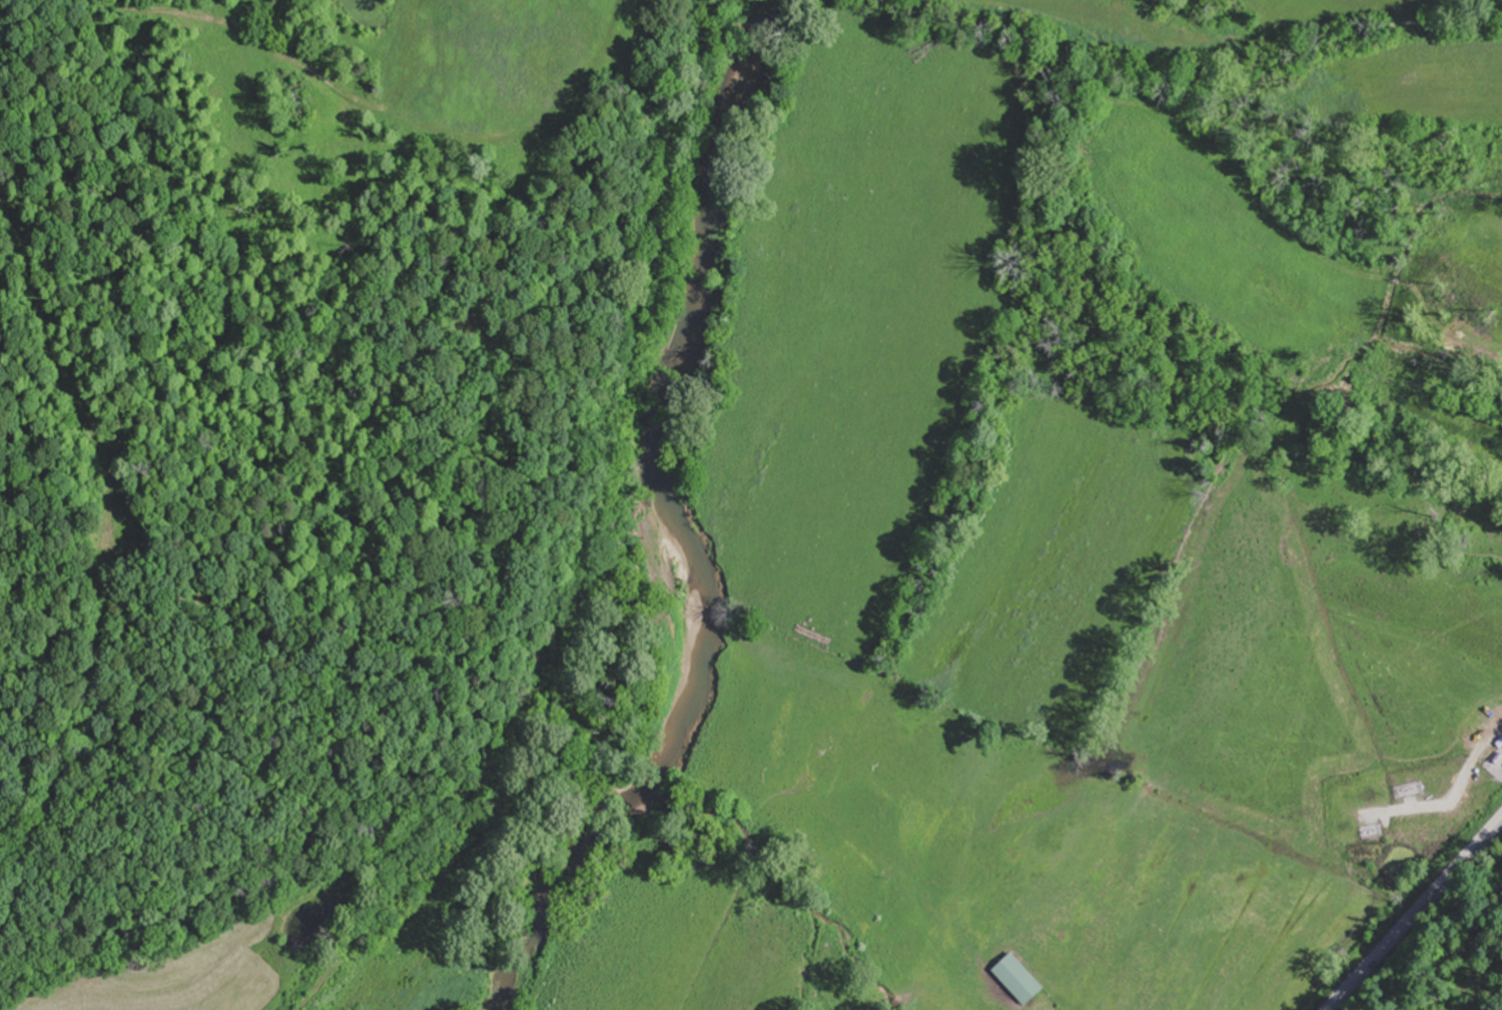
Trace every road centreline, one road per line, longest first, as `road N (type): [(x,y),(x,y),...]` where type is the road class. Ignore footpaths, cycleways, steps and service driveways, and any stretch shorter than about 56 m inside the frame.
road 1 (secondary): [(1325,1009),(1501,818)]

